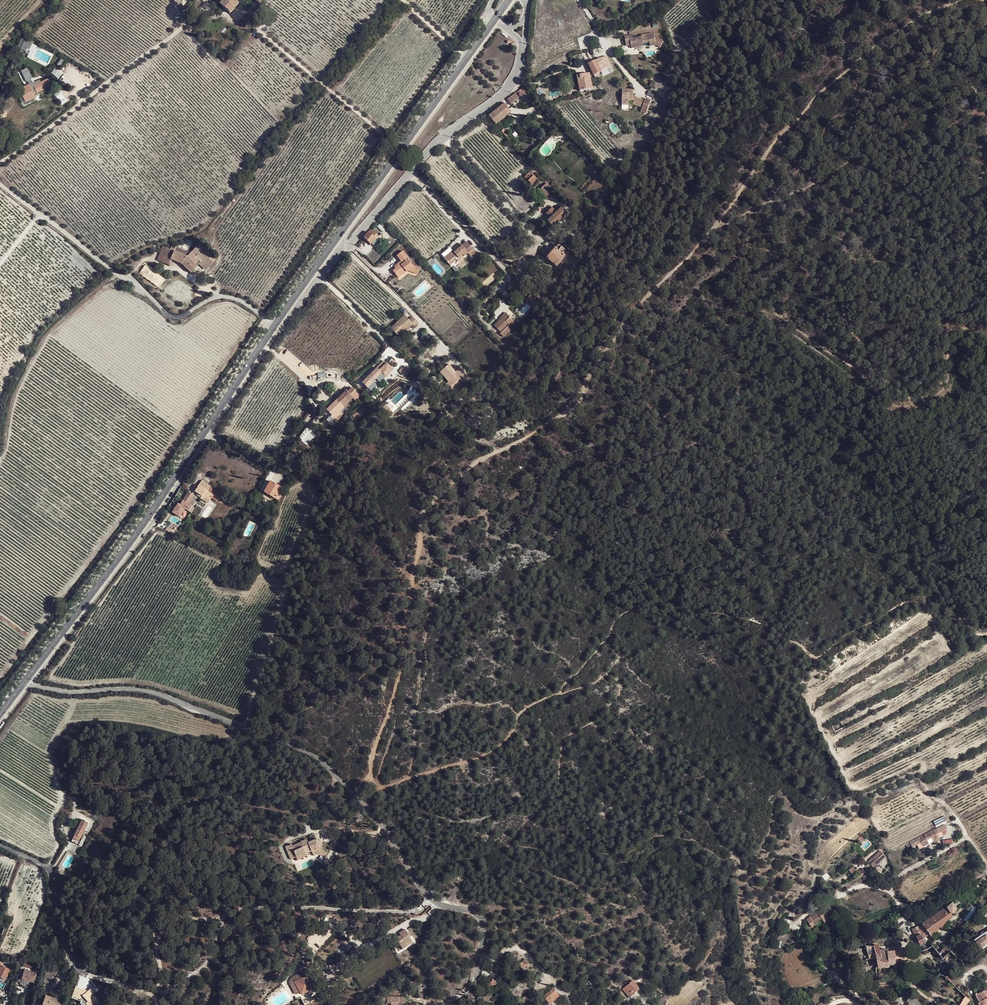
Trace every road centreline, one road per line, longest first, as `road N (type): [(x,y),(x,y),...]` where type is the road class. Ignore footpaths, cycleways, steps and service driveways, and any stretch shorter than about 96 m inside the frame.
road 1 (unclassified): [(27,682),(64,690),(148,691),(314,756),(384,829),(433,899),(479,918),(472,1004)]
road 2 (tertiary): [(276,325),(126,554),(27,682)]
road 3 (track): [(986,329),(955,337),(950,379),(934,398),(917,402),(883,381),(853,336),(834,279),(703,238)]
road 4 (track): [(86,974),(91,923),(108,887),(166,815),(189,801),(220,795),(339,830)]
road 5 (residential): [(276,325),(221,296),(171,317),(0,183)]
road 6 (residential): [(333,243),(349,245),(440,141),(508,89),(523,49)]
road 7 (tertiary): [(495,21),(333,243)]
road 8 (track): [(807,700),(850,786),(864,788),(922,763),(925,786),(969,836)]
road 9 (track): [(0,462),(17,390),(50,332),(117,274)]
road 10 (residential): [(0,844),(44,864),(71,961),(101,978)]
road 11 (track): [(986,634),(951,611),(932,586),(926,608),(949,650)]

